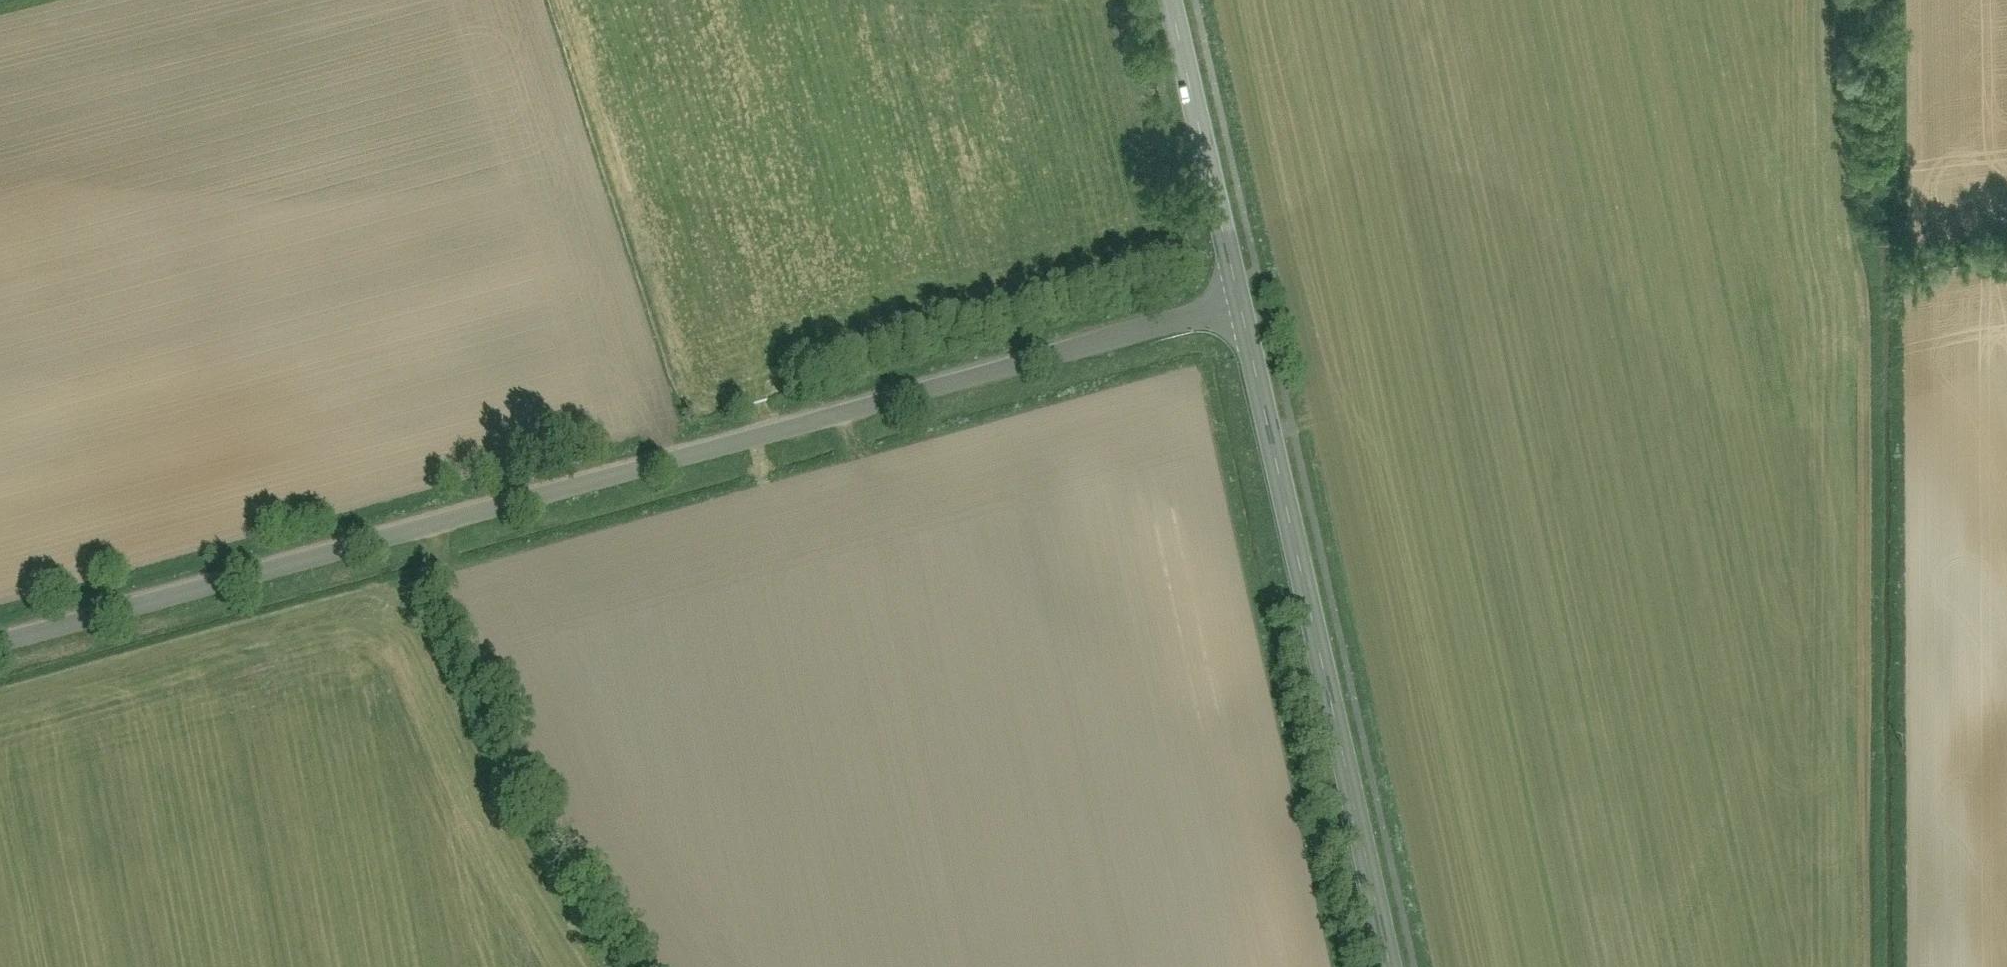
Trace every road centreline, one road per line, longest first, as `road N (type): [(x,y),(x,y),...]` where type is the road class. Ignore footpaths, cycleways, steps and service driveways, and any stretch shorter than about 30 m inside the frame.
road 1 (residential): [(0,642),(1240,303)]
road 2 (tertiary): [(1386,966),(1240,303)]
road 3 (tertiary): [(1240,303),(1171,0)]
road 4 (track): [(2006,210),(1862,231)]

